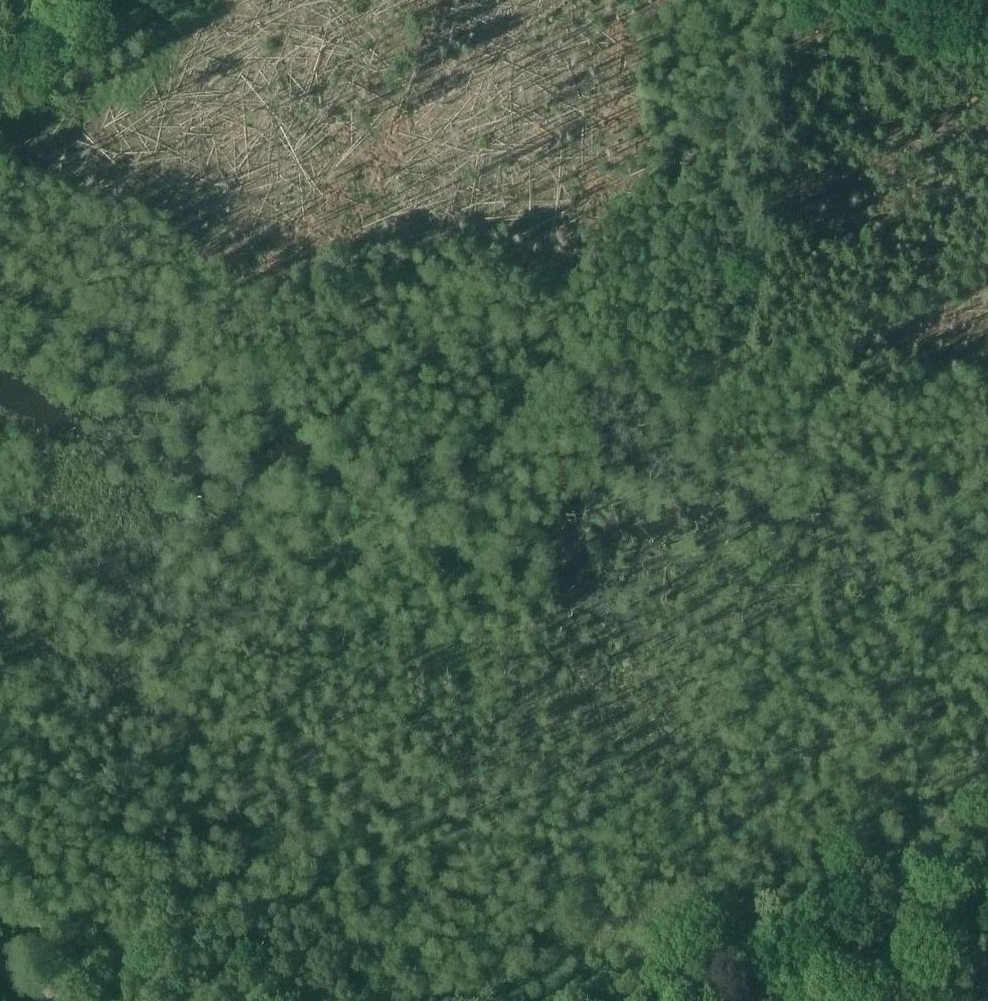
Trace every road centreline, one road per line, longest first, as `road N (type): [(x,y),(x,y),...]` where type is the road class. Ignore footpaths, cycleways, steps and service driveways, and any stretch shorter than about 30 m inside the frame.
road 1 (track): [(107,0),(64,46),(0,73)]

